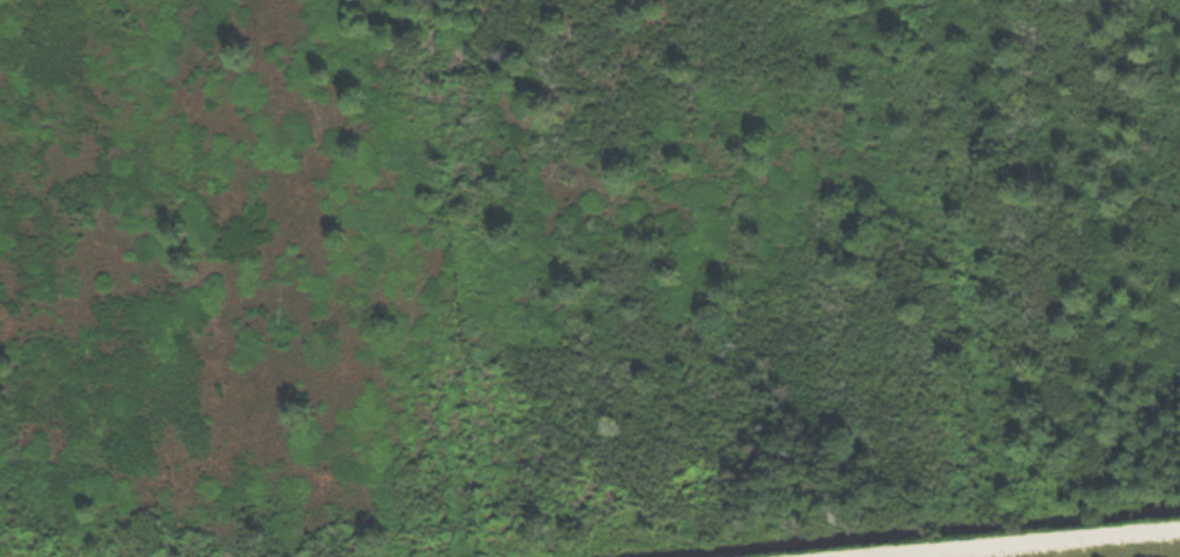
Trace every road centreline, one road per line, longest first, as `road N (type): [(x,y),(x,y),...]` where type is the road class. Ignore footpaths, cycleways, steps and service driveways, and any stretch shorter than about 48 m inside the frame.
road 1 (track): [(888,556),(1179,532)]

